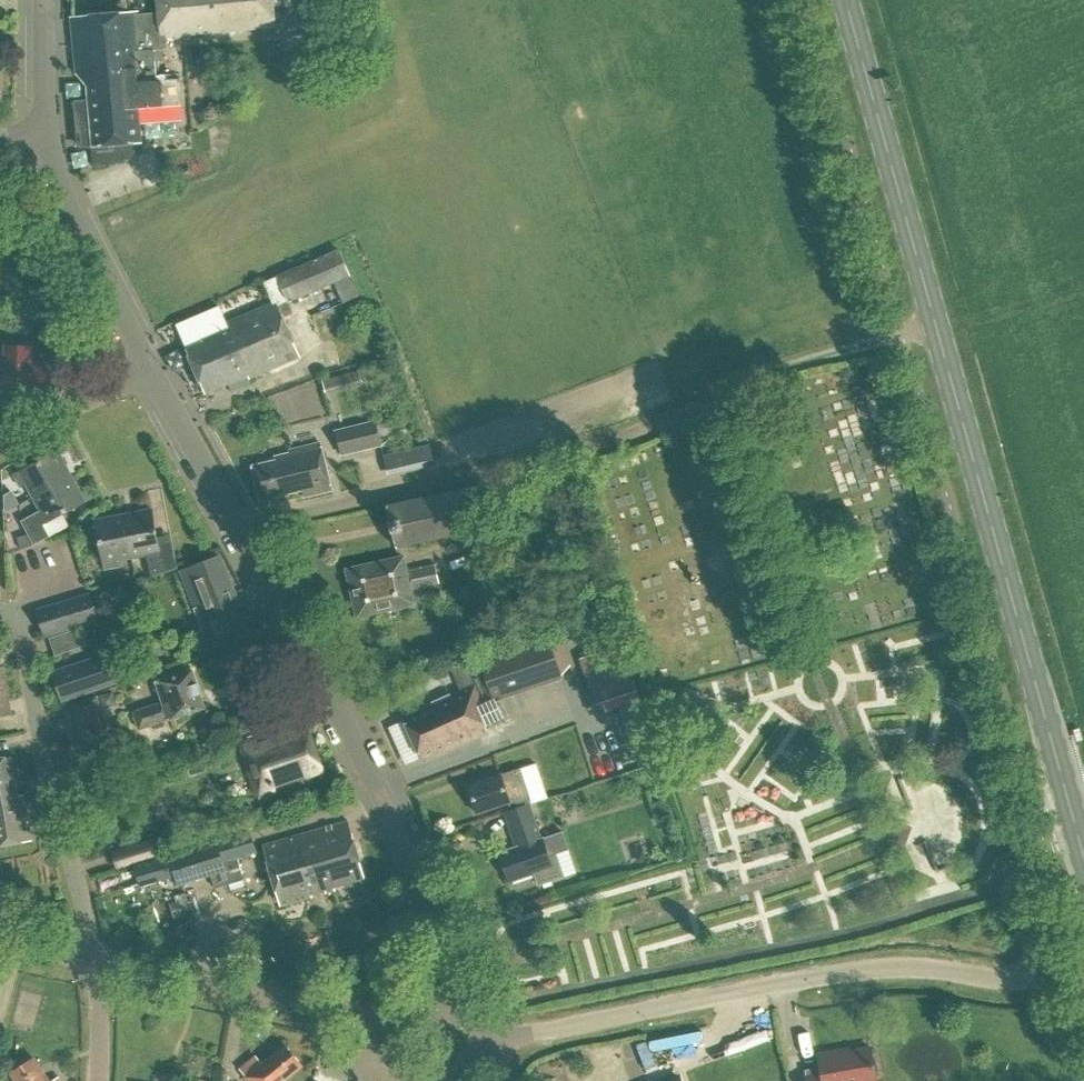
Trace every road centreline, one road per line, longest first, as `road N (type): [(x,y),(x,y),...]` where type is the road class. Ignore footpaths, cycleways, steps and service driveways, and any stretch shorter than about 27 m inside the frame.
road 1 (primary): [(1083,852),(847,0)]
road 2 (unclassified): [(242,529),(623,437),(795,362),(842,350)]
road 3 (unclassified): [(483,1043),(895,965),(1031,980),(1083,971)]
road 4 (tertiary): [(483,1043),(439,915),(378,780),(242,529)]
road 5 (tertiary): [(100,959),(483,1043)]
road 6 (residential): [(0,610),(22,619),(48,762),(100,959)]
road 7 (tertiary): [(152,370),(72,216),(47,135)]
road 8 (tertiary): [(242,529),(152,370)]
road 9 (residential): [(152,370),(79,407),(0,407)]
road 10 (tertiary): [(47,135),(45,0)]
road 11 (residential): [(97,1080),(100,959)]

